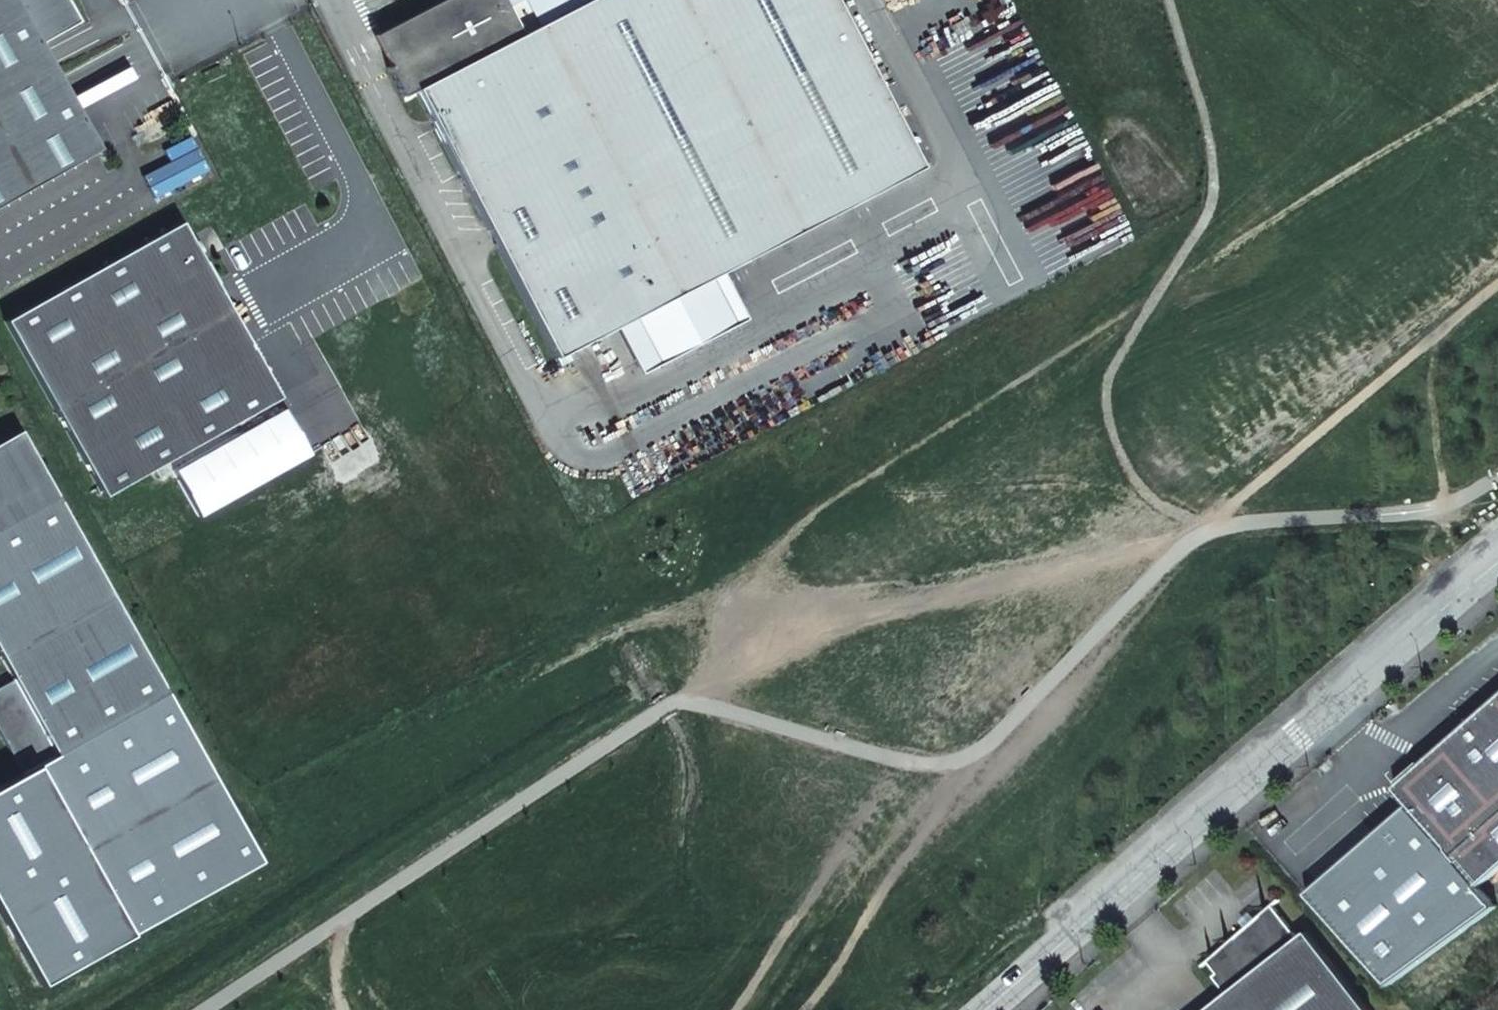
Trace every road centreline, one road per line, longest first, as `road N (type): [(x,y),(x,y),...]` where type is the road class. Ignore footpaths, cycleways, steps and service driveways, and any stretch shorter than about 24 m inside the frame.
road 1 (unclassified): [(989,1009),(1497,567)]

